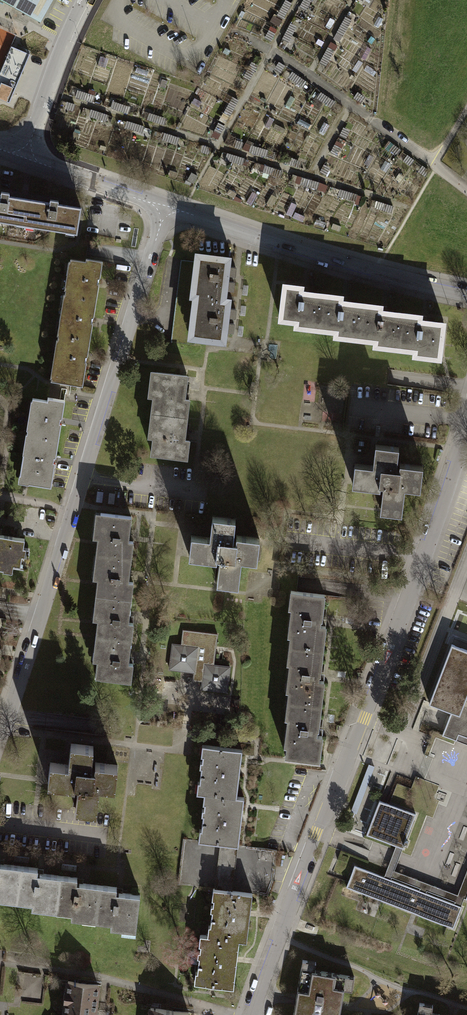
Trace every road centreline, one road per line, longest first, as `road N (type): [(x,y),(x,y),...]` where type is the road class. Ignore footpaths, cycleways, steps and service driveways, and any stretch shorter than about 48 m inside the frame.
road 1 (residential): [(466,432),(254,1014)]
road 2 (residential): [(0,739),(167,206)]
road 3 (residential): [(167,206),(466,291)]
road 4 (track): [(175,132),(312,176),(349,105)]
road 5 (residential): [(25,157),(87,0)]
road 6 (track): [(299,0),(220,147)]
road 7 (residential): [(25,157),(167,206)]

